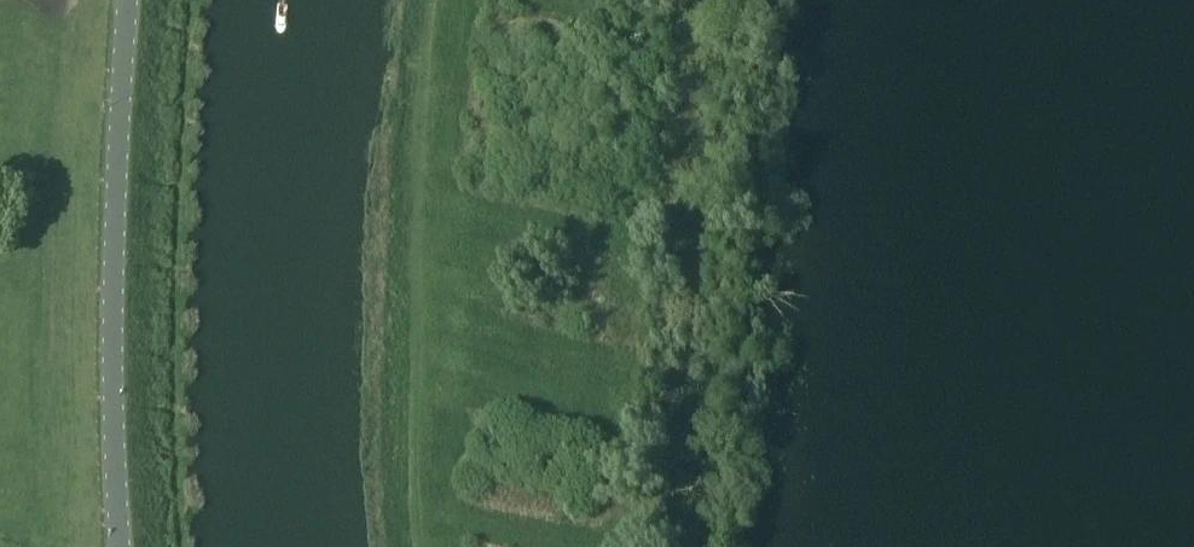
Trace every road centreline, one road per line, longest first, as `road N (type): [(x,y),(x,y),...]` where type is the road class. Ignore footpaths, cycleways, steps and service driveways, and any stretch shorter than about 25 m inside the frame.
road 1 (tertiary): [(120,546),(113,277),(127,0)]

